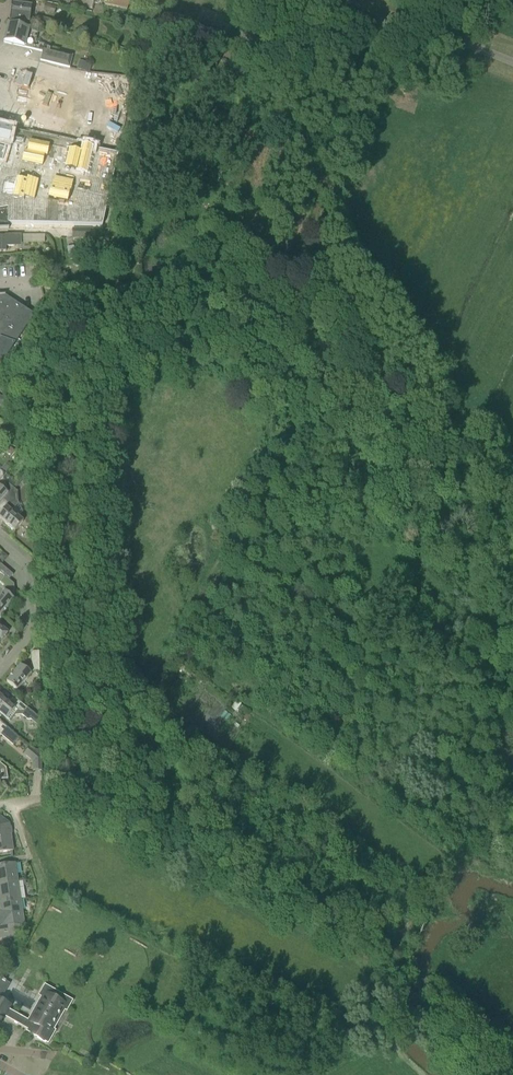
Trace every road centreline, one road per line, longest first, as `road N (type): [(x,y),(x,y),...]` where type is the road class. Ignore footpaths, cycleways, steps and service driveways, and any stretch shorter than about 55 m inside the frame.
road 1 (unclassified): [(512,64),(350,0)]
road 2 (residential): [(0,542),(29,567),(33,632),(0,669)]

